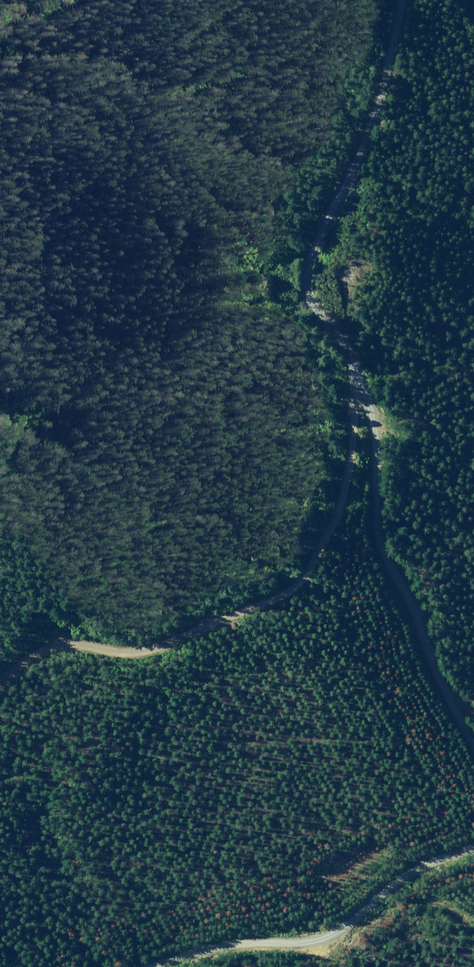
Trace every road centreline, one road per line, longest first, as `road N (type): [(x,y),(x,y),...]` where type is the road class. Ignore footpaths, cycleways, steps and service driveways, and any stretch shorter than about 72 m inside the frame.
road 1 (track): [(473,747),(400,586),(350,343),(302,255),(383,92),(392,0)]
road 2 (track): [(358,370),(340,517),(308,574),(149,652),(50,645),(0,682)]
road 3 (track): [(142,966),(172,950),(351,930),(405,868),(473,846)]

